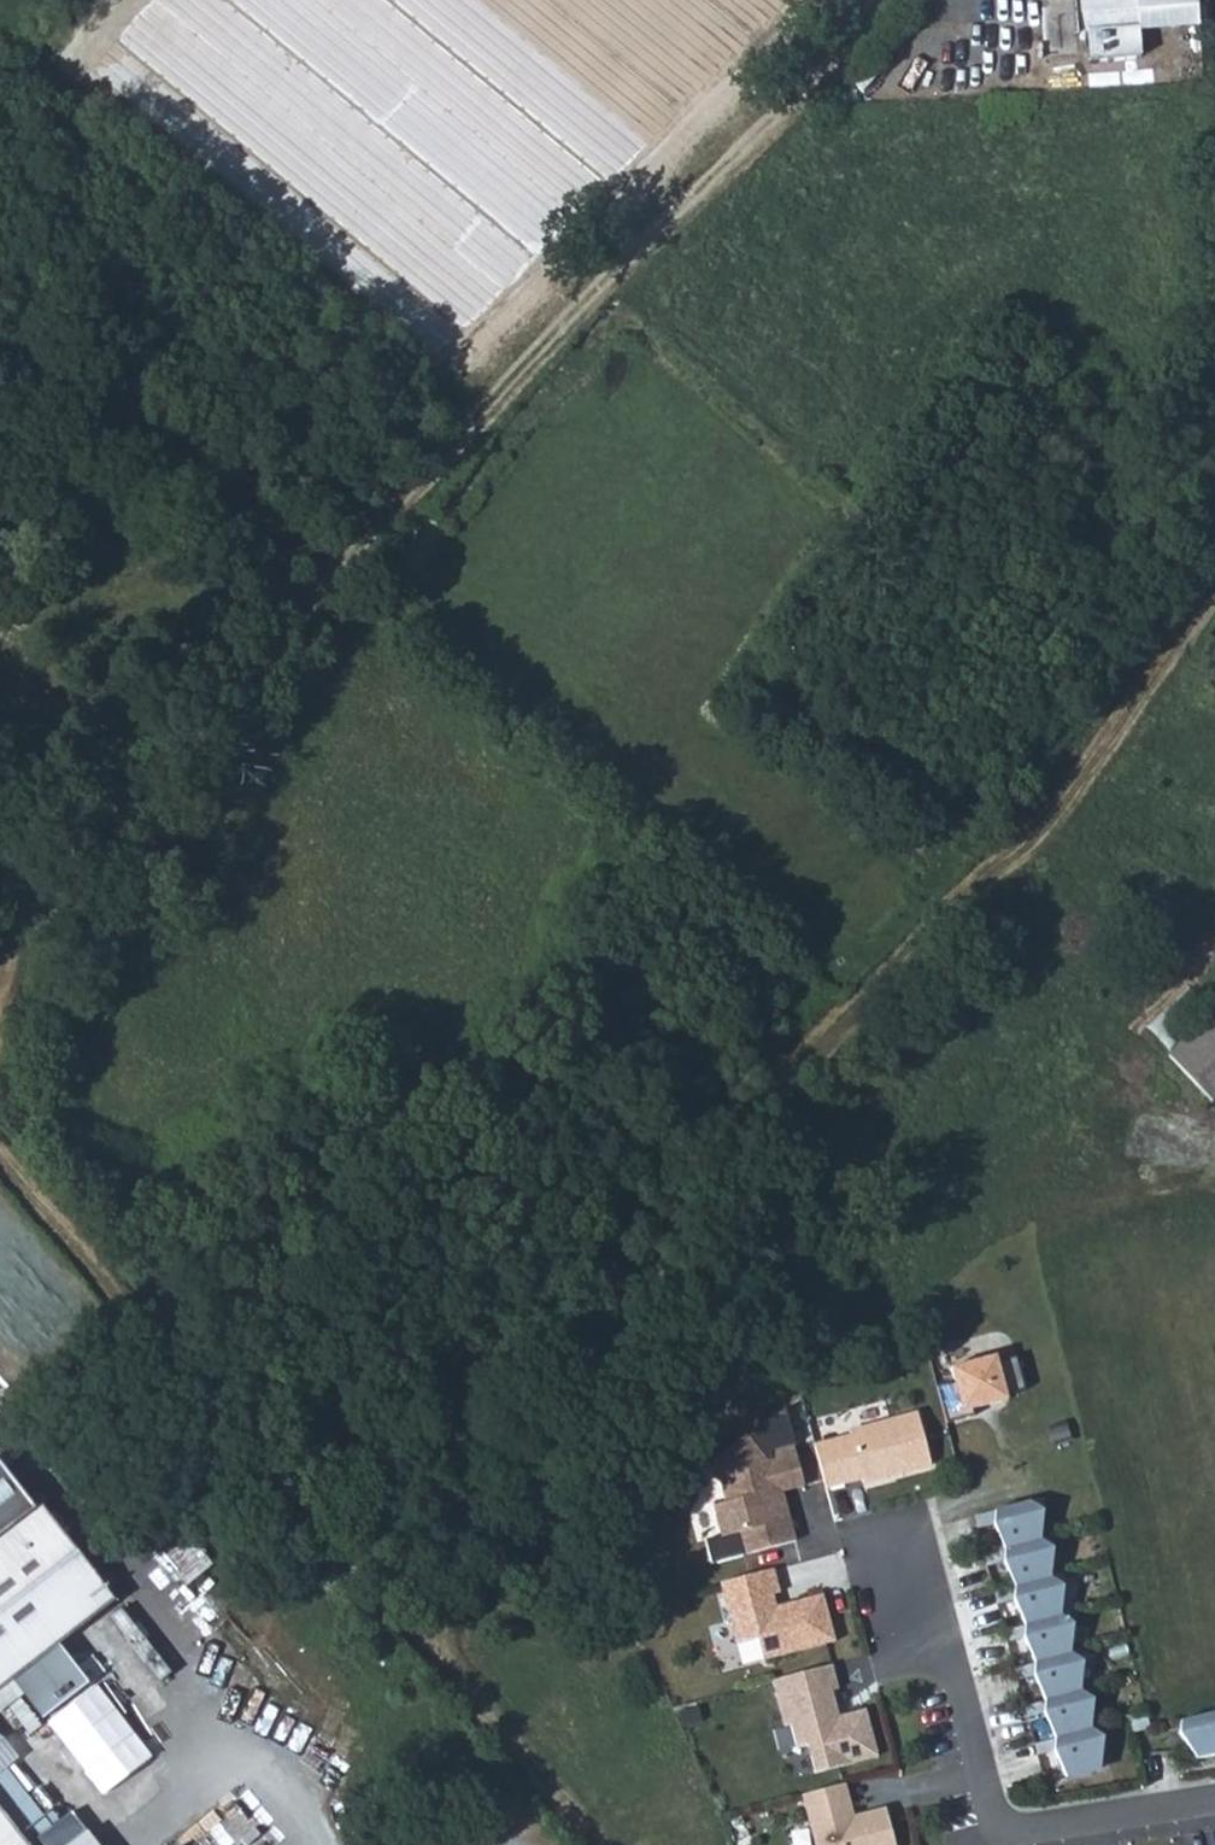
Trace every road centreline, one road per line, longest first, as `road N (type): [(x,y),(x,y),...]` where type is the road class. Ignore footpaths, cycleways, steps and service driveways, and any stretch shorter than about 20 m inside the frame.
road 1 (residential): [(1214,1806),(987,1840),(905,1508)]

